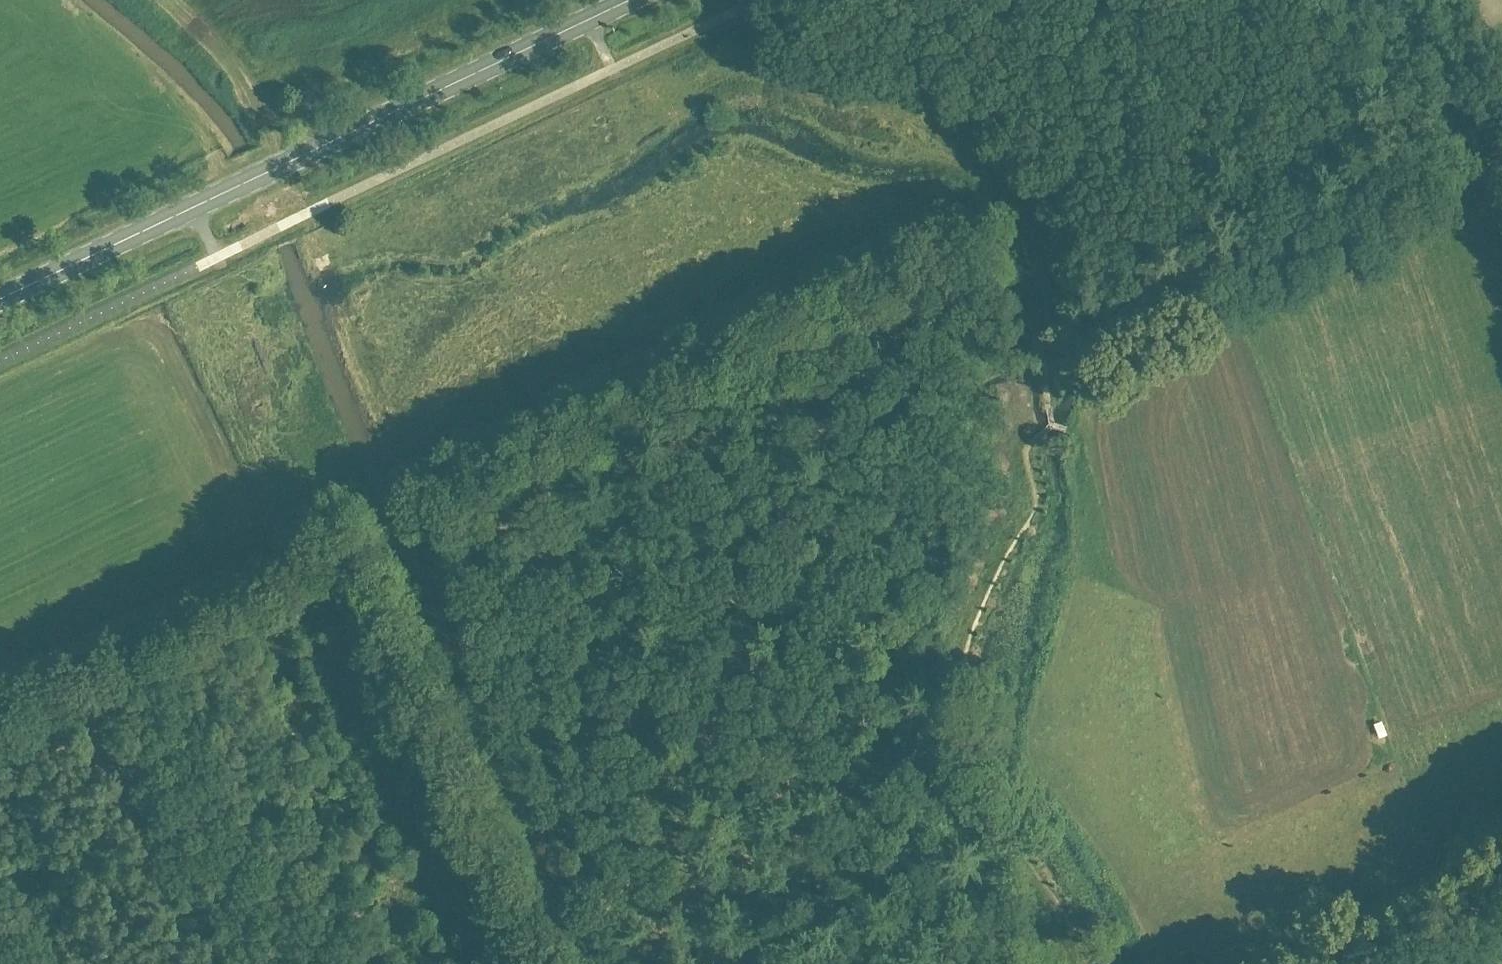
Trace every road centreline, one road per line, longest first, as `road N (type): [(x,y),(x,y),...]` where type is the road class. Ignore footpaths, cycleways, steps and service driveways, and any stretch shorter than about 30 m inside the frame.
road 1 (secondary): [(0,298),(563,30)]
road 2 (track): [(328,551),(525,963)]
road 3 (track): [(172,0),(243,62),(284,163)]
road 4 (unclassified): [(1355,963),(1501,879)]
road 5 (unclassified): [(1501,116),(1440,0)]

